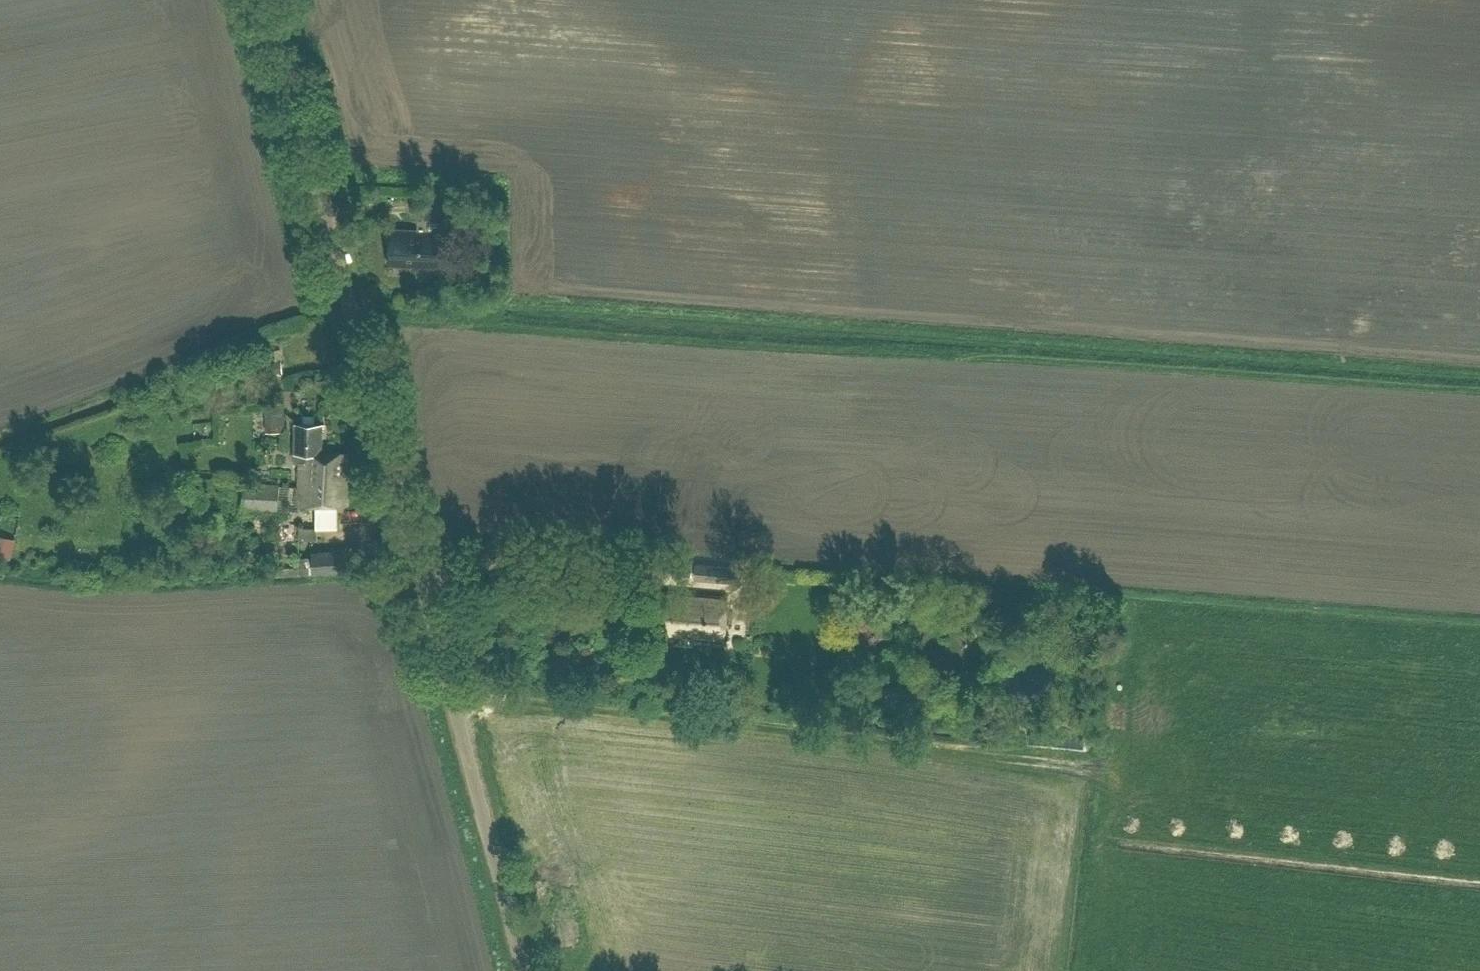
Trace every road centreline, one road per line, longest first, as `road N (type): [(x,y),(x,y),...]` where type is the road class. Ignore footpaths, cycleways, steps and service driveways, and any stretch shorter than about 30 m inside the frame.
road 1 (unclassified): [(524,970),(269,0)]

